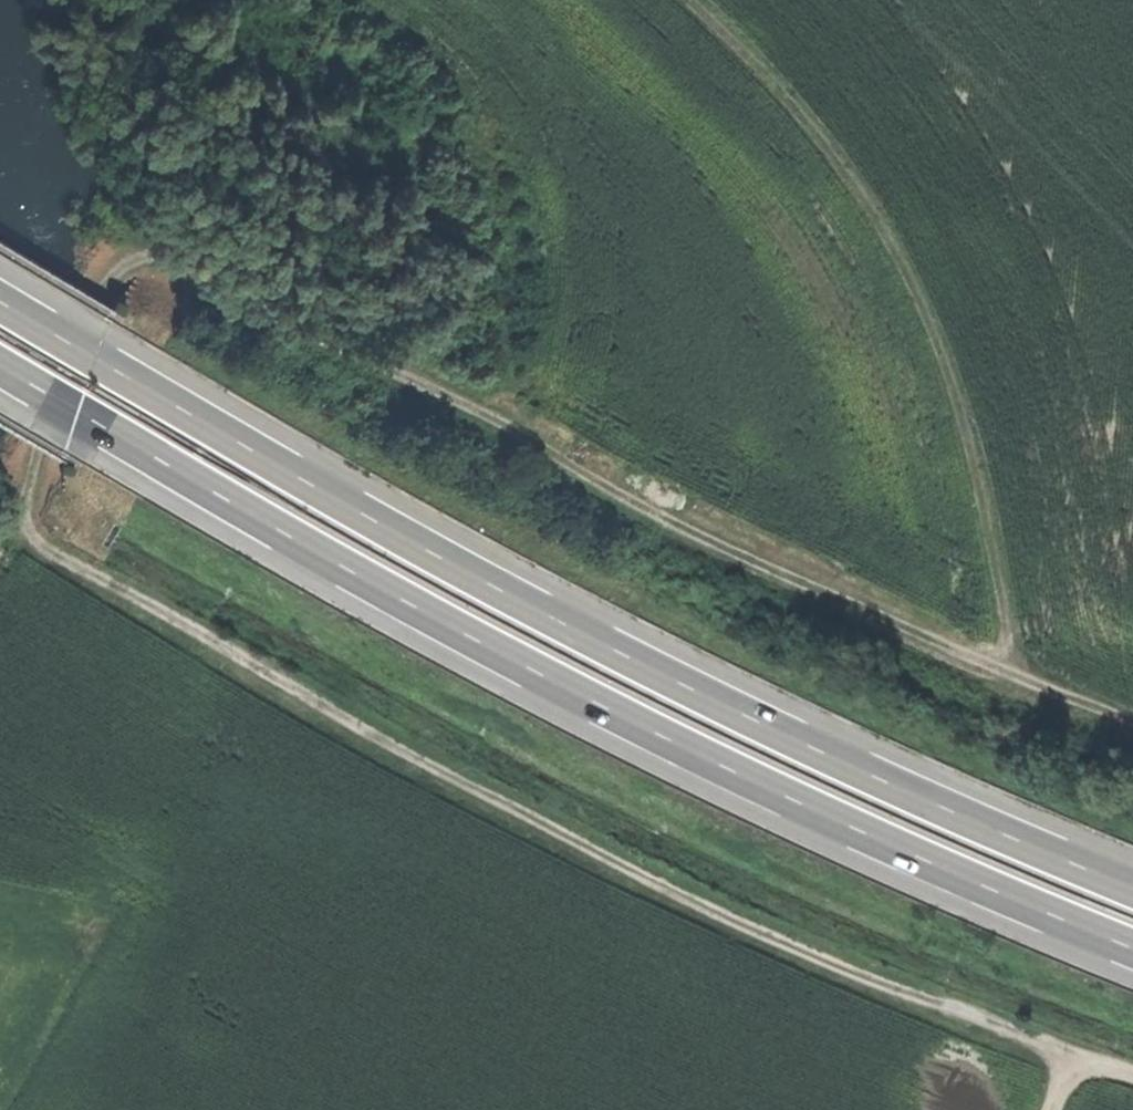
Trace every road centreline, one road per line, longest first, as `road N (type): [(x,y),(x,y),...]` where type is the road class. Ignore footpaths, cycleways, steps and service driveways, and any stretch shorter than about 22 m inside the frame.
road 1 (track): [(115,275),(32,467),(25,511),(40,544),(646,881),(813,957),(1071,1057)]
road 2 (trunk): [(1132,888),(840,760),(565,624),(365,518),(0,297)]
road 3 (trunk): [(0,364),(420,611),(611,712),(809,809),(1132,950)]
road 4 (track): [(1132,724),(764,570),(280,313),(188,257),(135,259),(115,275)]
road 5 (track): [(682,0),(752,65),(850,185),(944,322),(1014,668)]

